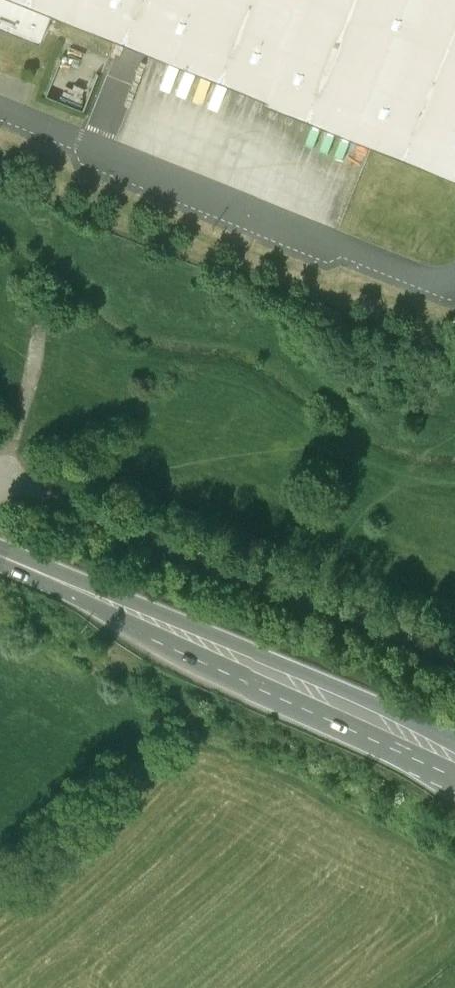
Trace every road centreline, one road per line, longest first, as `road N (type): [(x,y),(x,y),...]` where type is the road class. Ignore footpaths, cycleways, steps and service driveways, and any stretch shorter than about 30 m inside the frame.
road 1 (primary): [(0,552),(454,769)]
road 2 (primary): [(454,735),(0,538)]
road 3 (track): [(454,659),(0,474)]
road 4 (track): [(0,461),(31,380),(42,315)]

